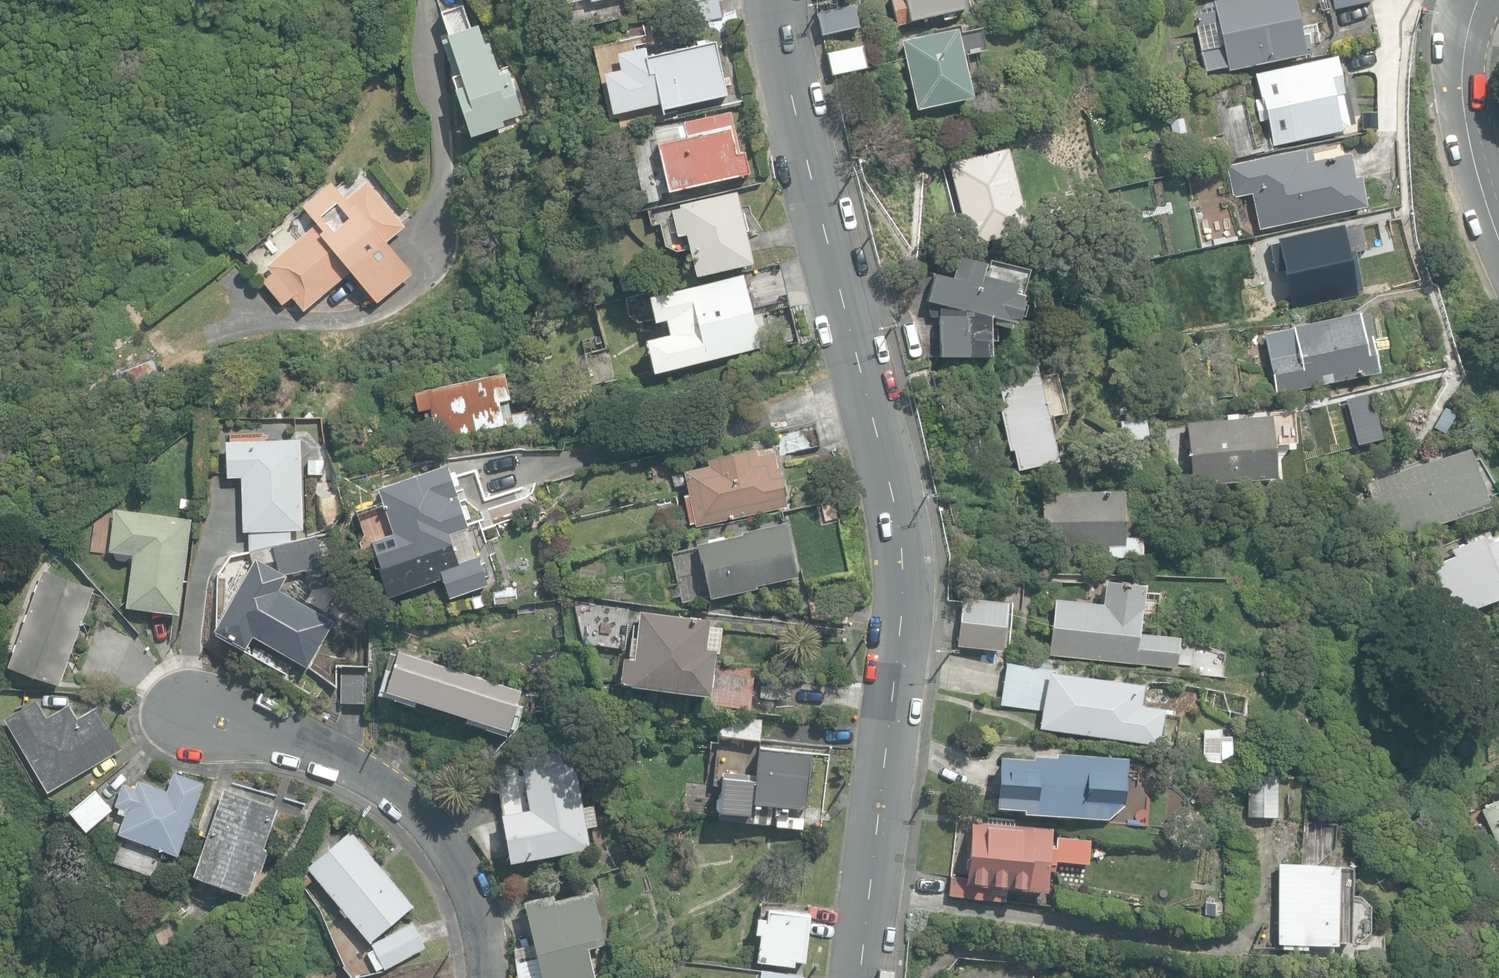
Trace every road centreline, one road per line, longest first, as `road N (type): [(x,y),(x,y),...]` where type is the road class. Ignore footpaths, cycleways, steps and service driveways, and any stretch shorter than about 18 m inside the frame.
road 1 (tertiary): [(787,0),(801,97),(903,533),(905,632),(866,977)]
road 2 (residential): [(490,977),(471,890),(423,813),(332,759),(174,704)]
road 3 (residential): [(1483,0),(1463,89),(1498,238)]

